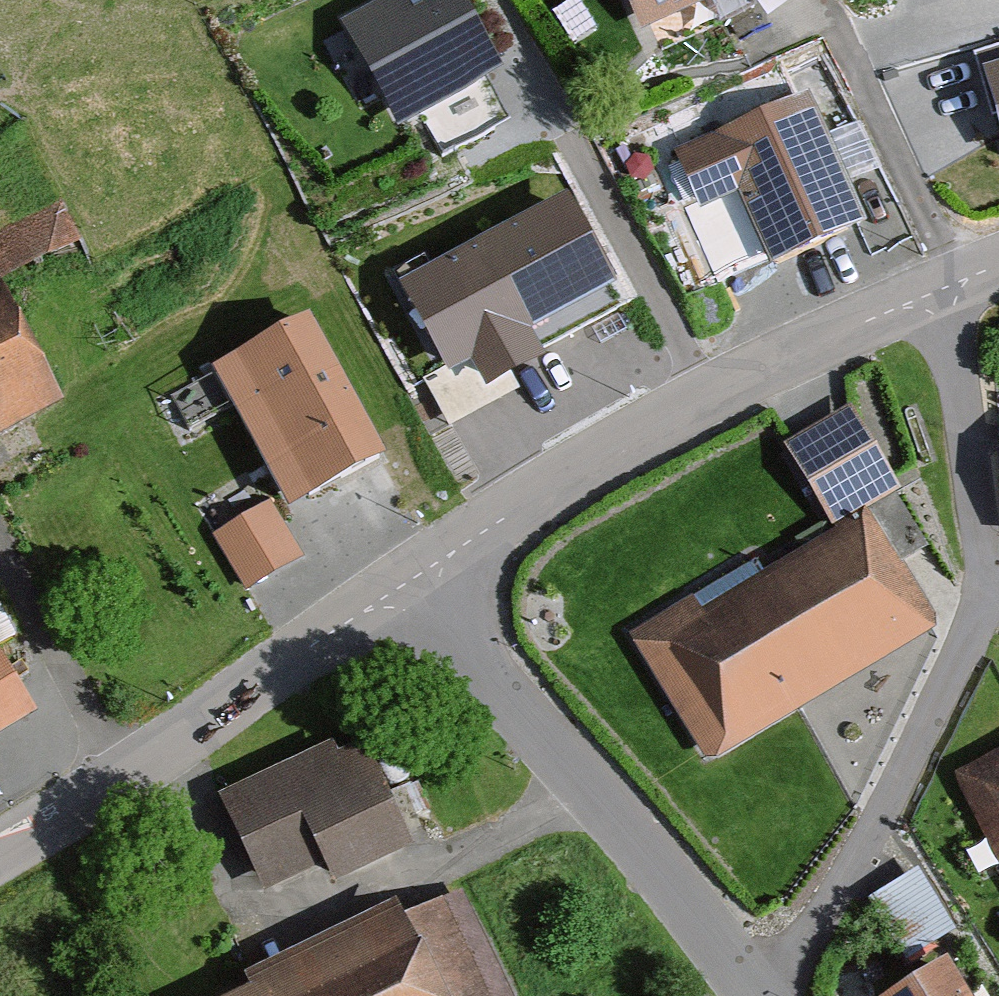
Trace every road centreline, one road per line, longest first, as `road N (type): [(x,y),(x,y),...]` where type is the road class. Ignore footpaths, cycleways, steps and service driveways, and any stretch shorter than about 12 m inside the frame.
road 1 (residential): [(402,583),(655,428),(936,289)]
road 2 (residential): [(753,995),(402,583)]
road 3 (residential): [(0,857),(130,777),(402,583)]
road 4 (residential): [(996,594),(851,880),(766,995)]
road 5 (residential): [(936,289),(996,594)]

